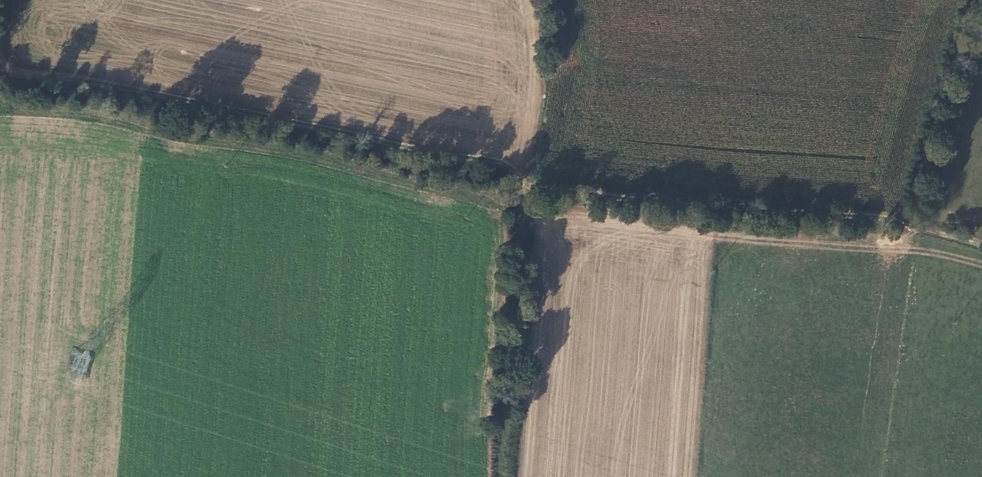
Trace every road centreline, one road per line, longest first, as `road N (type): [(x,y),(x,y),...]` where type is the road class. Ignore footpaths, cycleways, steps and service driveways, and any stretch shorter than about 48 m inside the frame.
road 1 (track): [(901,220),(521,183)]
road 2 (track): [(502,476),(521,183)]

